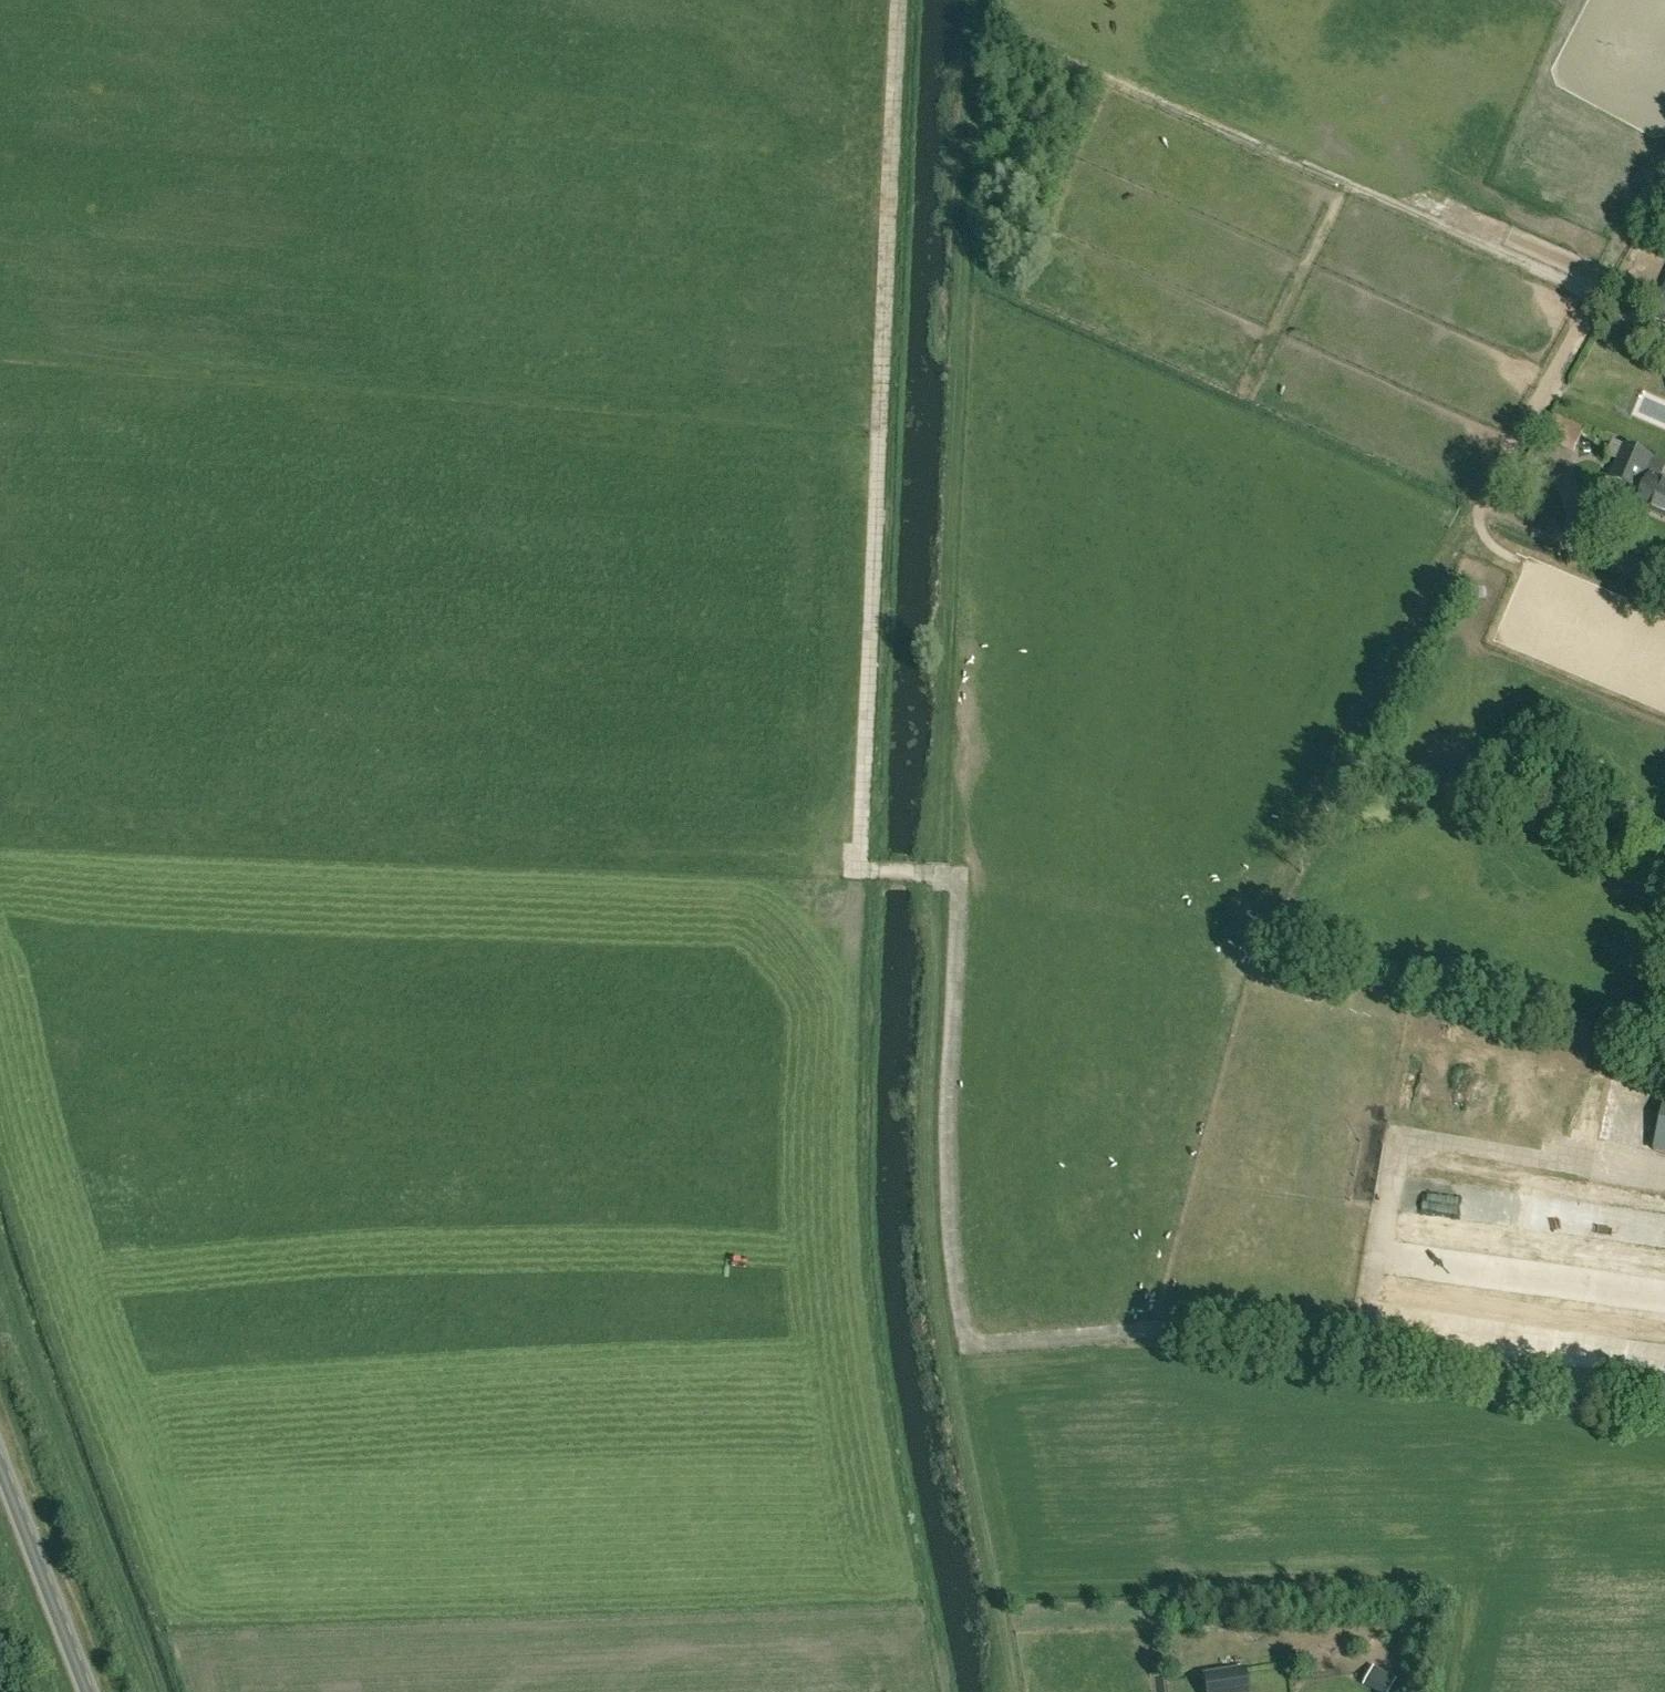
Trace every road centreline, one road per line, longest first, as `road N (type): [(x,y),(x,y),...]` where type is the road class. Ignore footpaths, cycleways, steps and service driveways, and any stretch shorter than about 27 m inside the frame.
road 1 (track): [(998,1691),(926,1307),(919,1185),(975,0)]
road 2 (primary): [(88,1691),(0,1461)]
road 3 (track): [(1664,581),(1525,521)]

